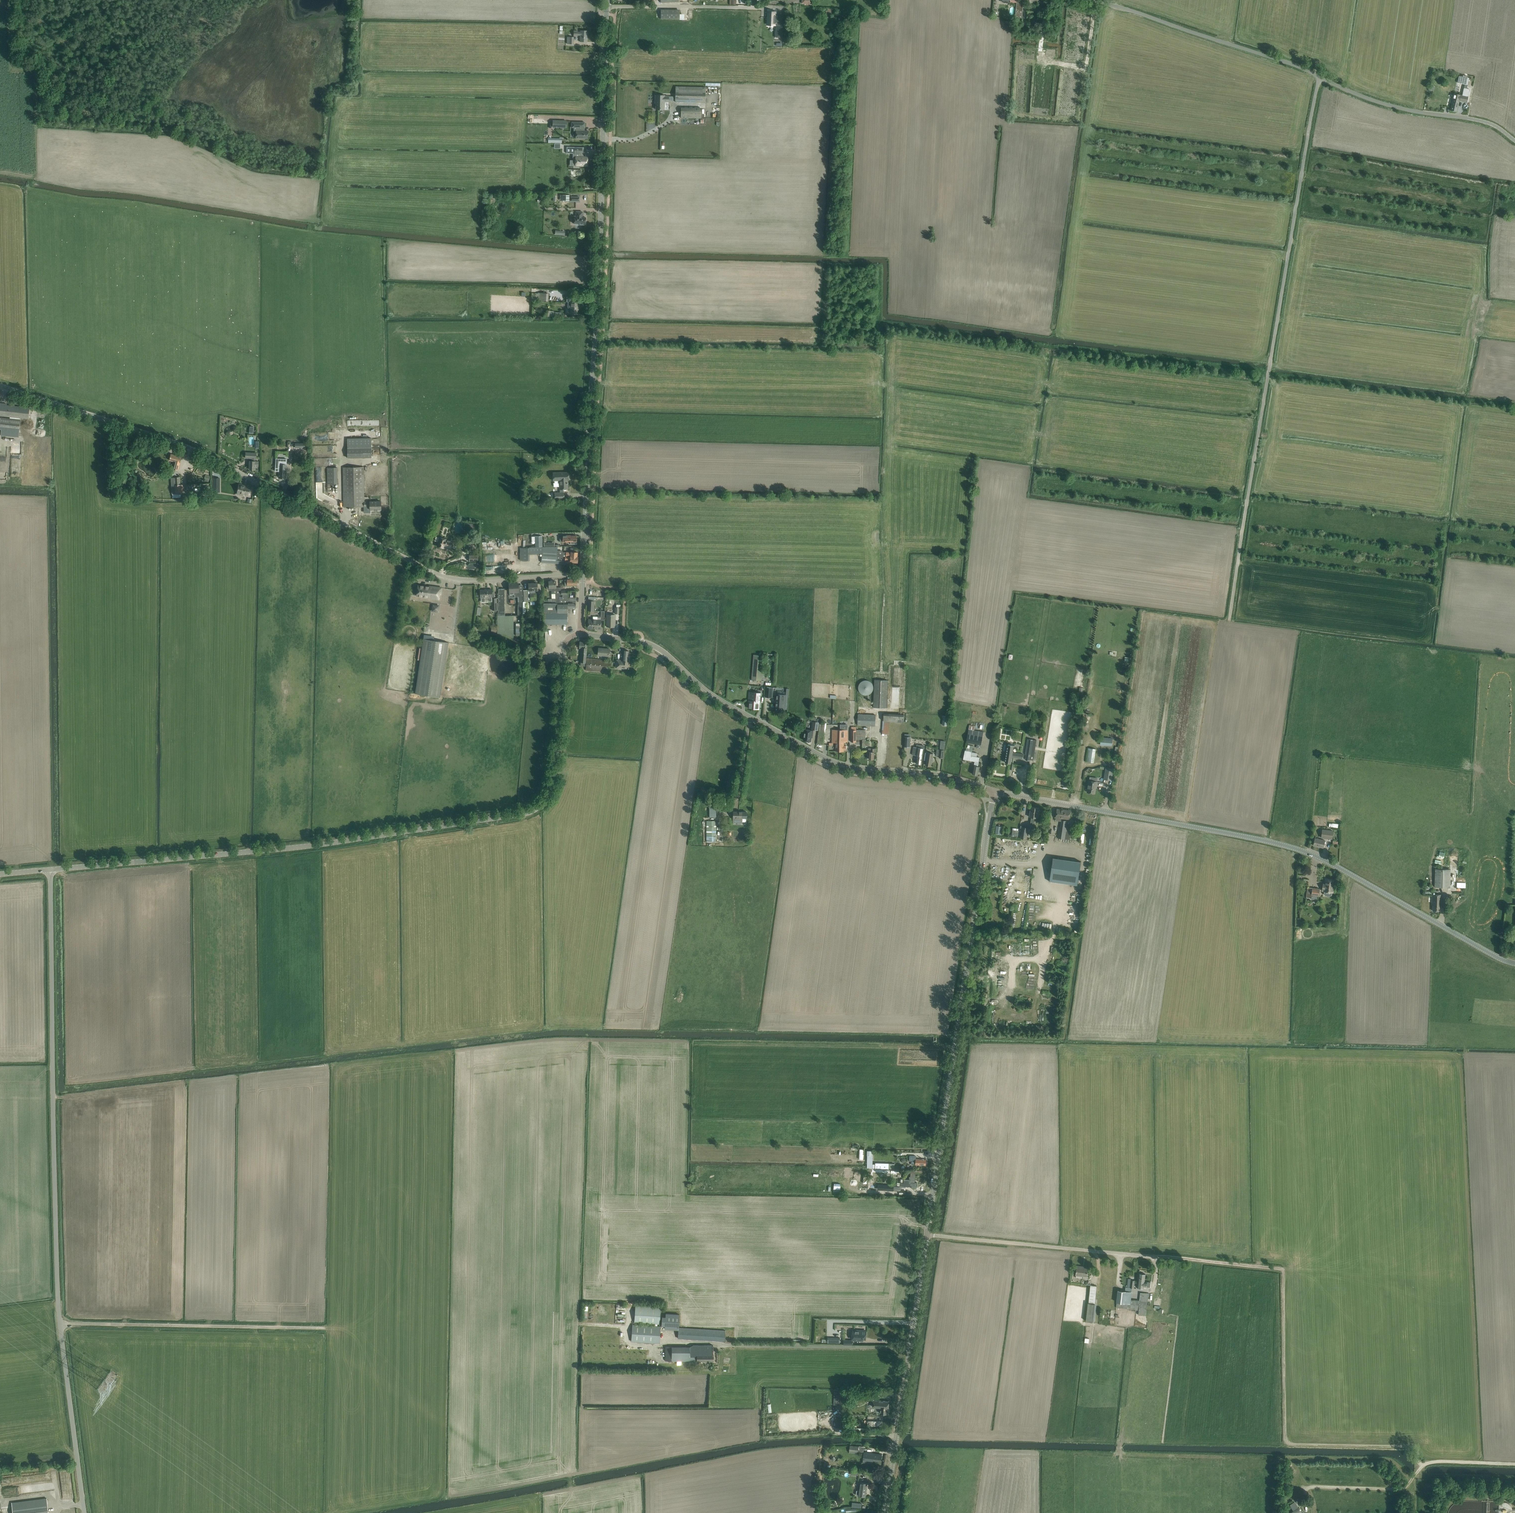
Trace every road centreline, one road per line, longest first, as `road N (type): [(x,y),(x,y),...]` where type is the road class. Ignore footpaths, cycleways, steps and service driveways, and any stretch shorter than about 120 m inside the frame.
road 1 (tertiary): [(51,870),(301,847),(530,812),(553,787),(565,646),(580,633)]
road 2 (unclassified): [(583,573),(445,577),(176,442),(0,385)]
road 3 (tertiary): [(583,573),(607,6)]
road 4 (tertiary): [(1514,964),(1298,849),(995,791)]
road 5 (unclassified): [(1230,619),(1320,77)]
road 6 (track): [(1514,1464),(1421,1463),(1419,1447),(1291,1444),(1283,1269),(1151,1256)]
road 7 (tertiary): [(995,791),(824,759),(705,693),(655,647),(580,633)]
road 8 (unclassified): [(61,1324),(51,870)]
road 9 (tertiary): [(927,1235),(995,791)]
road 10 (tertiary): [(885,1512),(927,1235)]
road 11 (unclassified): [(327,1329),(61,1324)]
road 12 (unclassified): [(1320,77),(1094,0)]
road 13 (unclassified): [(1151,1256),(927,1235)]
road 14 (unclassified): [(1514,140),(1485,122),(1396,107),(1320,77)]
road 15 (unclassified): [(84,1512),(61,1324)]
road 16 (residential): [(607,6),(784,8)]

